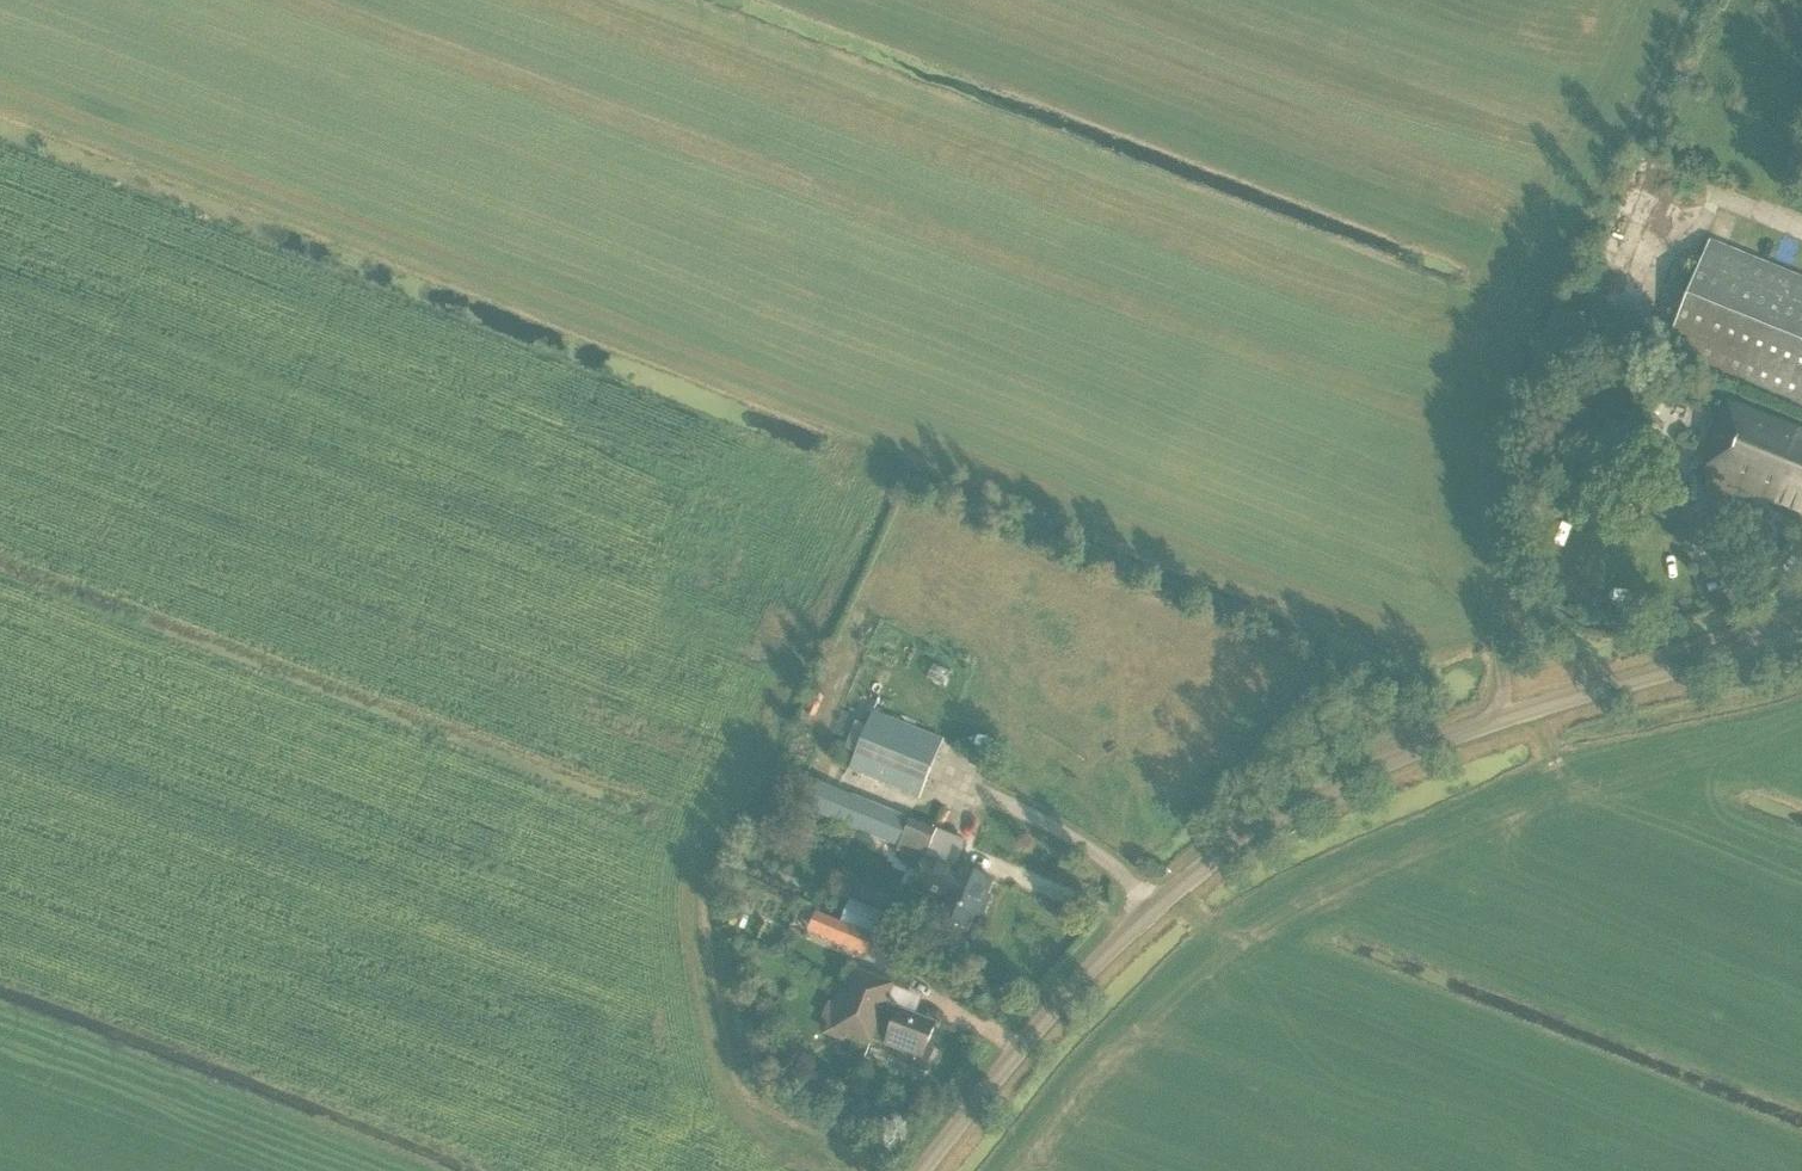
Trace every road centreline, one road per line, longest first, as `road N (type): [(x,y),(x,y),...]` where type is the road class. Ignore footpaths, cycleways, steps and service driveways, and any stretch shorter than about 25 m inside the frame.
road 1 (tertiary): [(921,1170),(1128,931),(1167,893),(1277,817),(1474,727),(1801,631)]

